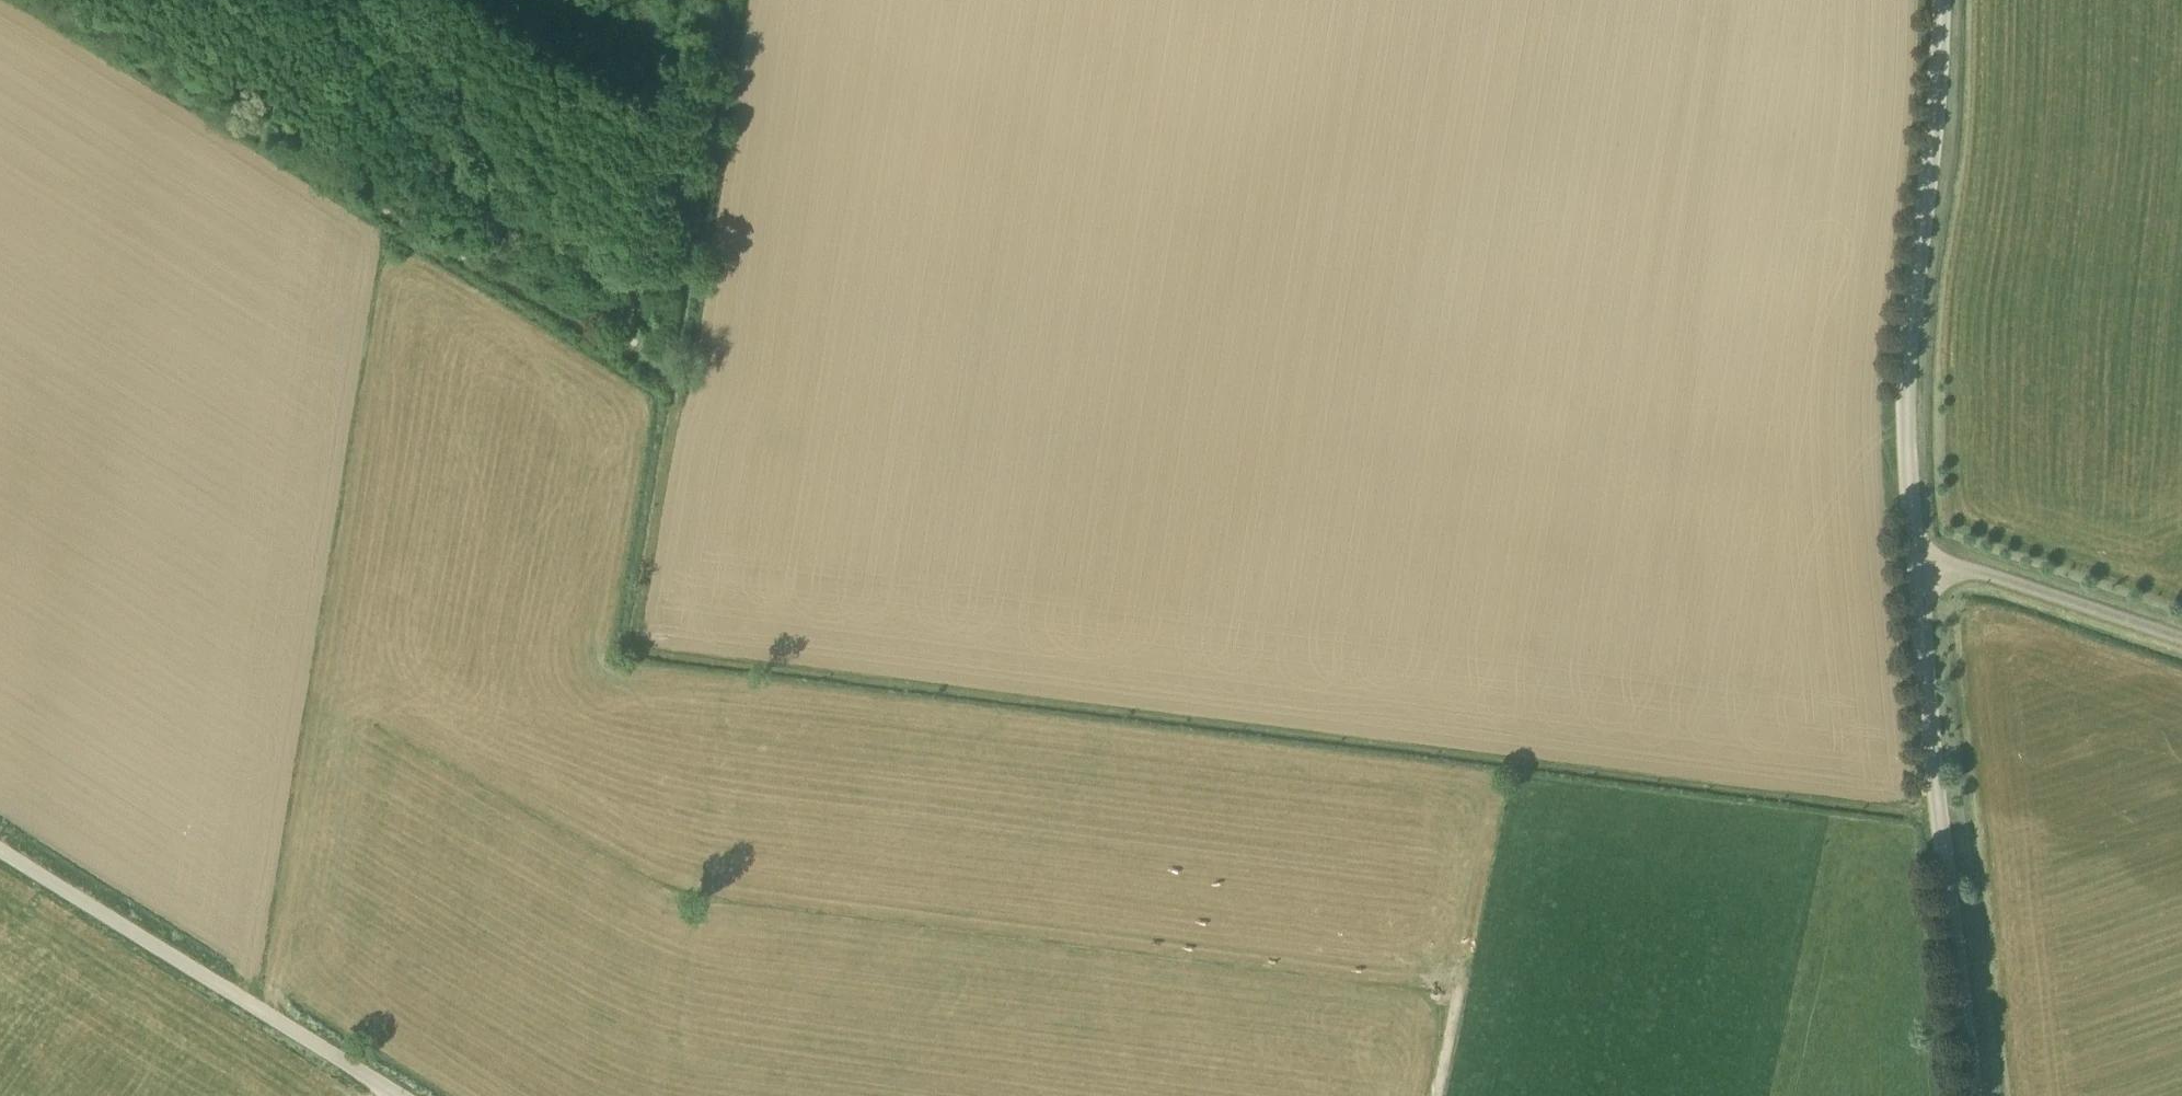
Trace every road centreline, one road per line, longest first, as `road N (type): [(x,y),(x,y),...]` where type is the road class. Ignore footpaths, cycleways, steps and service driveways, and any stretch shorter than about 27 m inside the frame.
road 1 (unclassified): [(1918,571),(1908,412),(1941,119),(1944,0)]
road 2 (unclassified): [(1974,1095),(1938,817),(1918,571)]
road 3 (unclassified): [(0,854),(395,1095)]
road 4 (unclassified): [(2181,636),(1971,571),(1918,571)]

